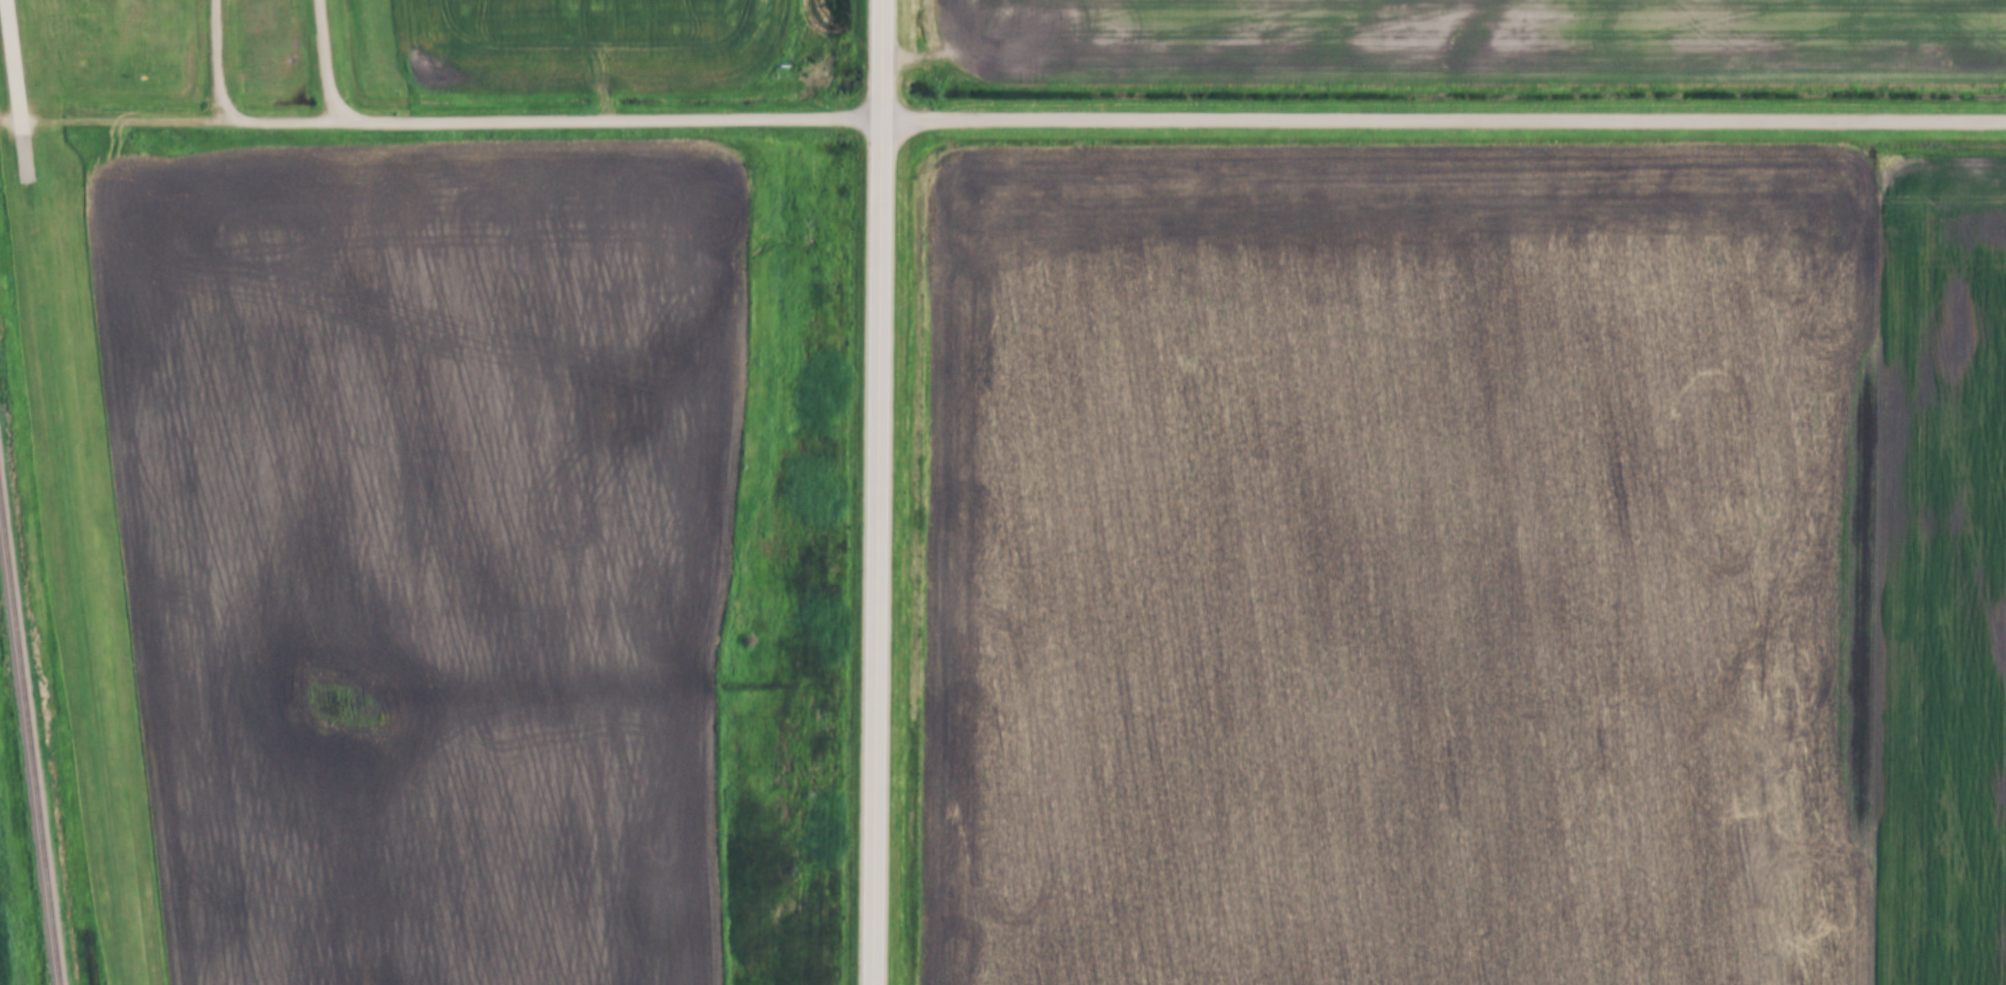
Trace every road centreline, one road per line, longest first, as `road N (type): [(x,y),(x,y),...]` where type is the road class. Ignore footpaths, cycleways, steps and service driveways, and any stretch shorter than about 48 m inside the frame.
road 1 (residential): [(2005,125),(883,120)]
road 2 (primary): [(877,984),(884,0)]
road 3 (track): [(0,119),(226,119)]

